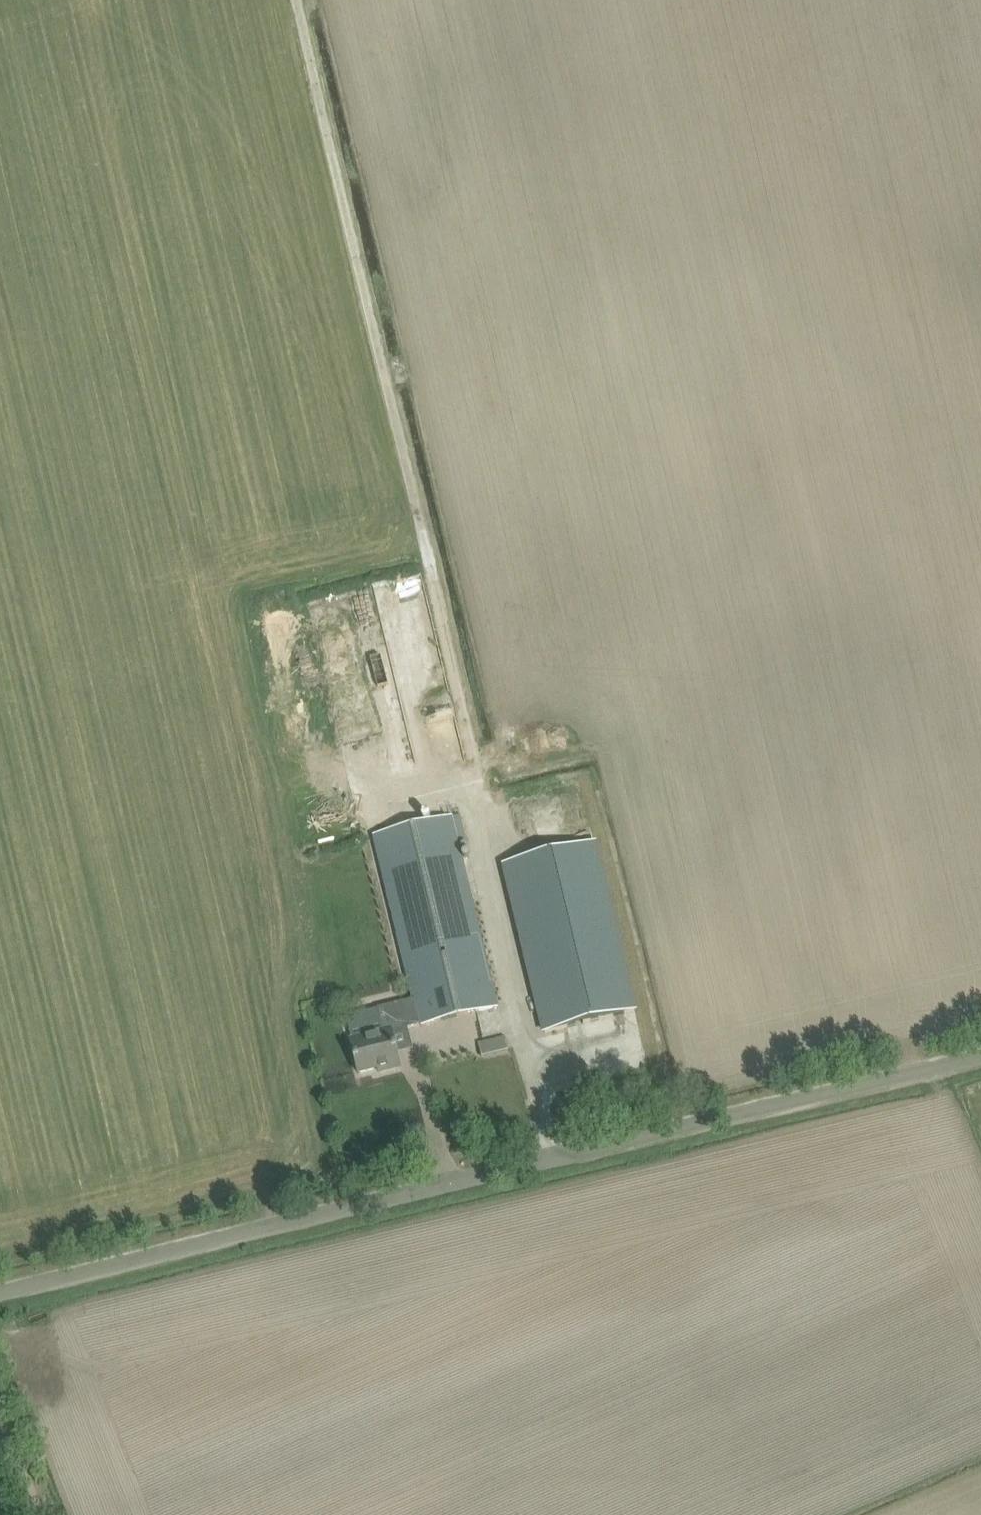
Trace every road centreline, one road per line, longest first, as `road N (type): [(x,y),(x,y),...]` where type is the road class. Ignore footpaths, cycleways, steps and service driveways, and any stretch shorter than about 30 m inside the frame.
road 1 (unclassified): [(0,1293),(980,1061)]

